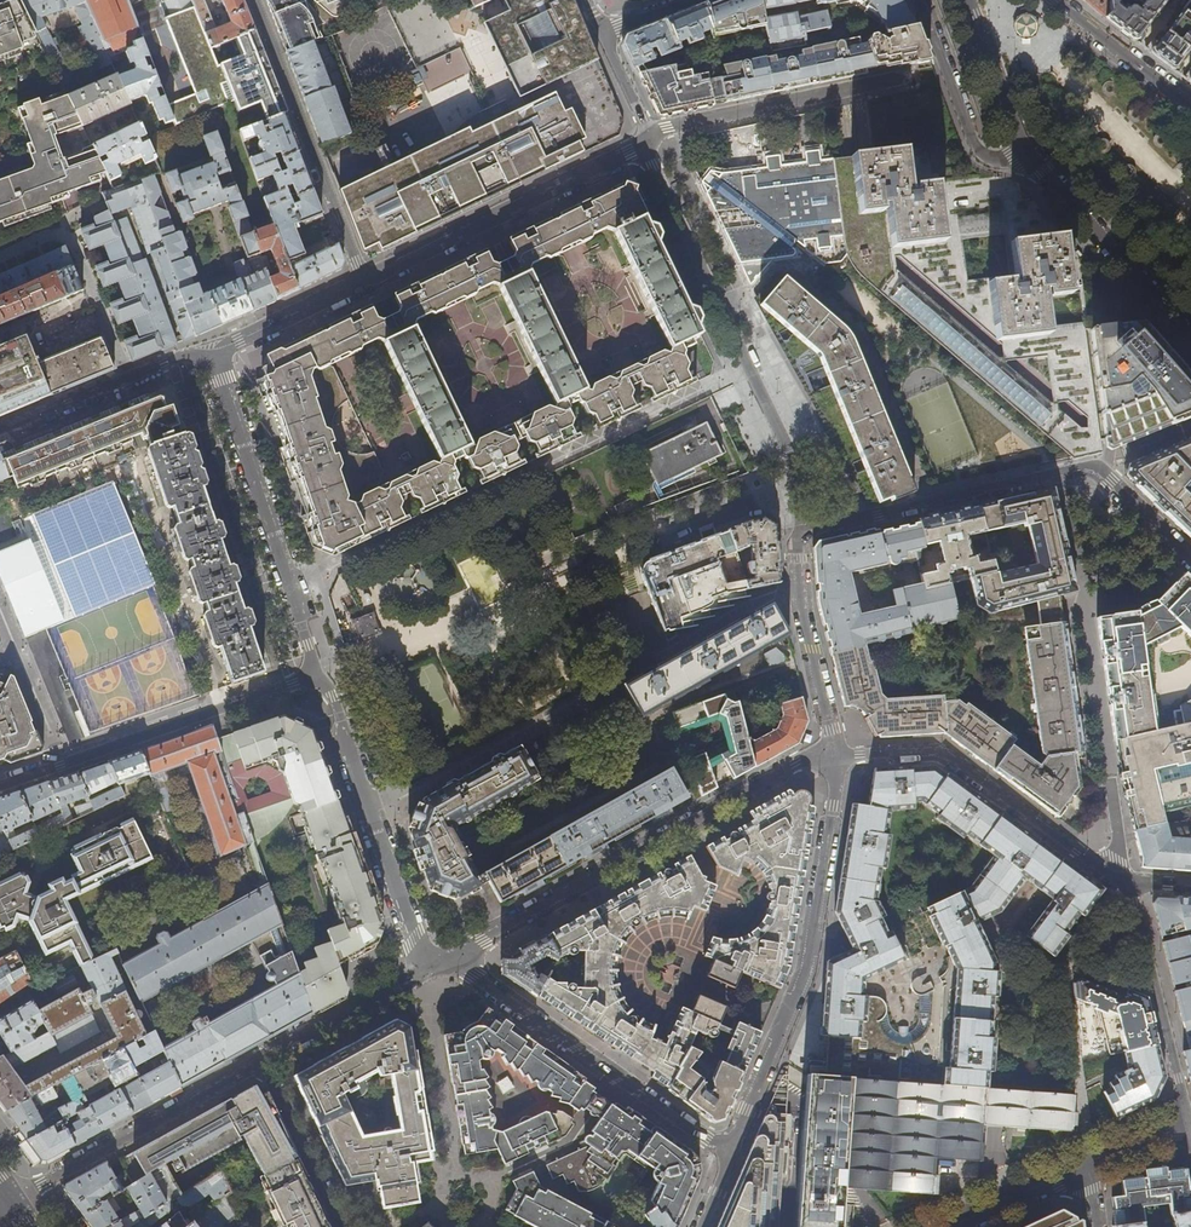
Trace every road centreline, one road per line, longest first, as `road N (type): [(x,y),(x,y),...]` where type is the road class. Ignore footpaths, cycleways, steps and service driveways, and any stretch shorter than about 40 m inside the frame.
road 1 (residential): [(451,955),(796,762),(840,754)]
road 2 (residential): [(1190,558),(1100,468),(1081,467),(797,535)]
road 3 (residential): [(646,140),(790,454),(797,535)]
road 4 (residential): [(840,754),(807,974),(733,1154)]
road 5 (residential): [(733,1154),(451,955)]
road 6 (residential): [(317,674),(0,786)]
road 7 (residential): [(213,355),(317,674)]
road 8 (residential): [(840,754),(941,752),(1128,881)]
road 9 (residential): [(364,283),(646,140)]
road 10 (residential): [(424,970),(333,696),(317,674)]
road 11 (residential): [(364,283),(255,0)]
road 12 (residential): [(9,1202),(261,1063)]
road 13 (residential): [(646,140),(667,127),(906,77)]
road 14 (residential): [(1025,148),(1190,333)]
road 15 (residential): [(1188,1121),(1128,881)]
road 16 (residential): [(0,430),(164,363),(213,355)]
road 17 (residential): [(797,535),(799,587),(840,754)]
road 18 (residential): [(1025,148),(1004,159),(980,152),(921,0)]
road 19 (residential): [(690,0),(603,34),(646,140)]
road 20 (residential): [(261,1063),(338,1226)]
road 21 (residential): [(1190,109),(1054,0)]
road 22 (residential): [(213,355),(364,283)]
road 23 (residential): [(971,0),(1025,148)]
road 24 (residential): [(949,1226),(1088,1164)]

